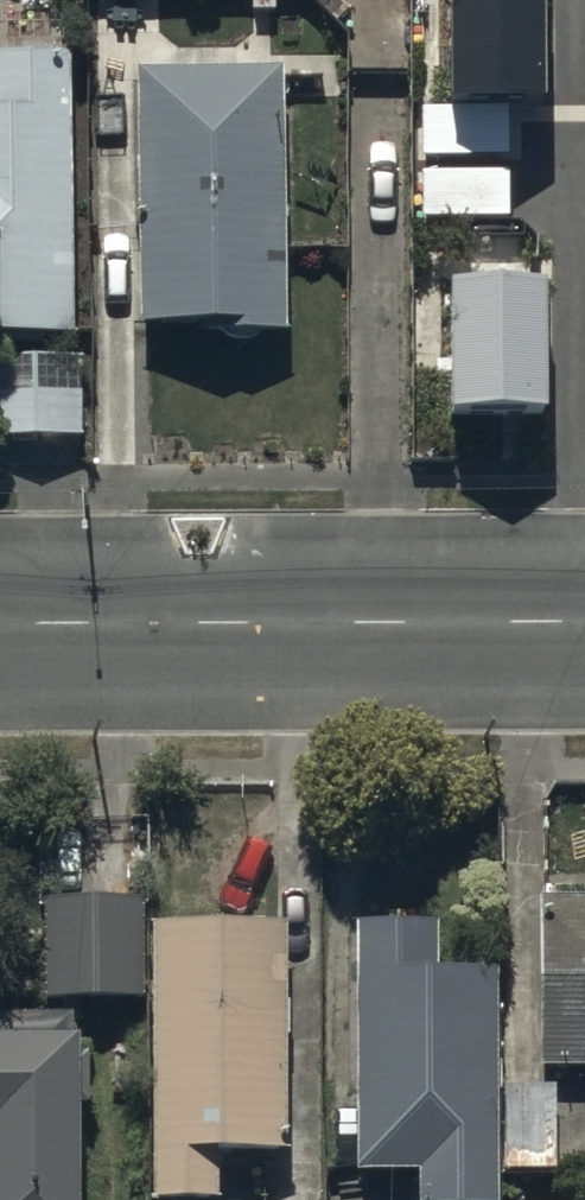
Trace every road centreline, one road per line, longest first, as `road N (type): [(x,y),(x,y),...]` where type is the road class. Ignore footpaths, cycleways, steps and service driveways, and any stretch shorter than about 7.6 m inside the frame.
road 1 (secondary): [(0,627),(584,625)]

